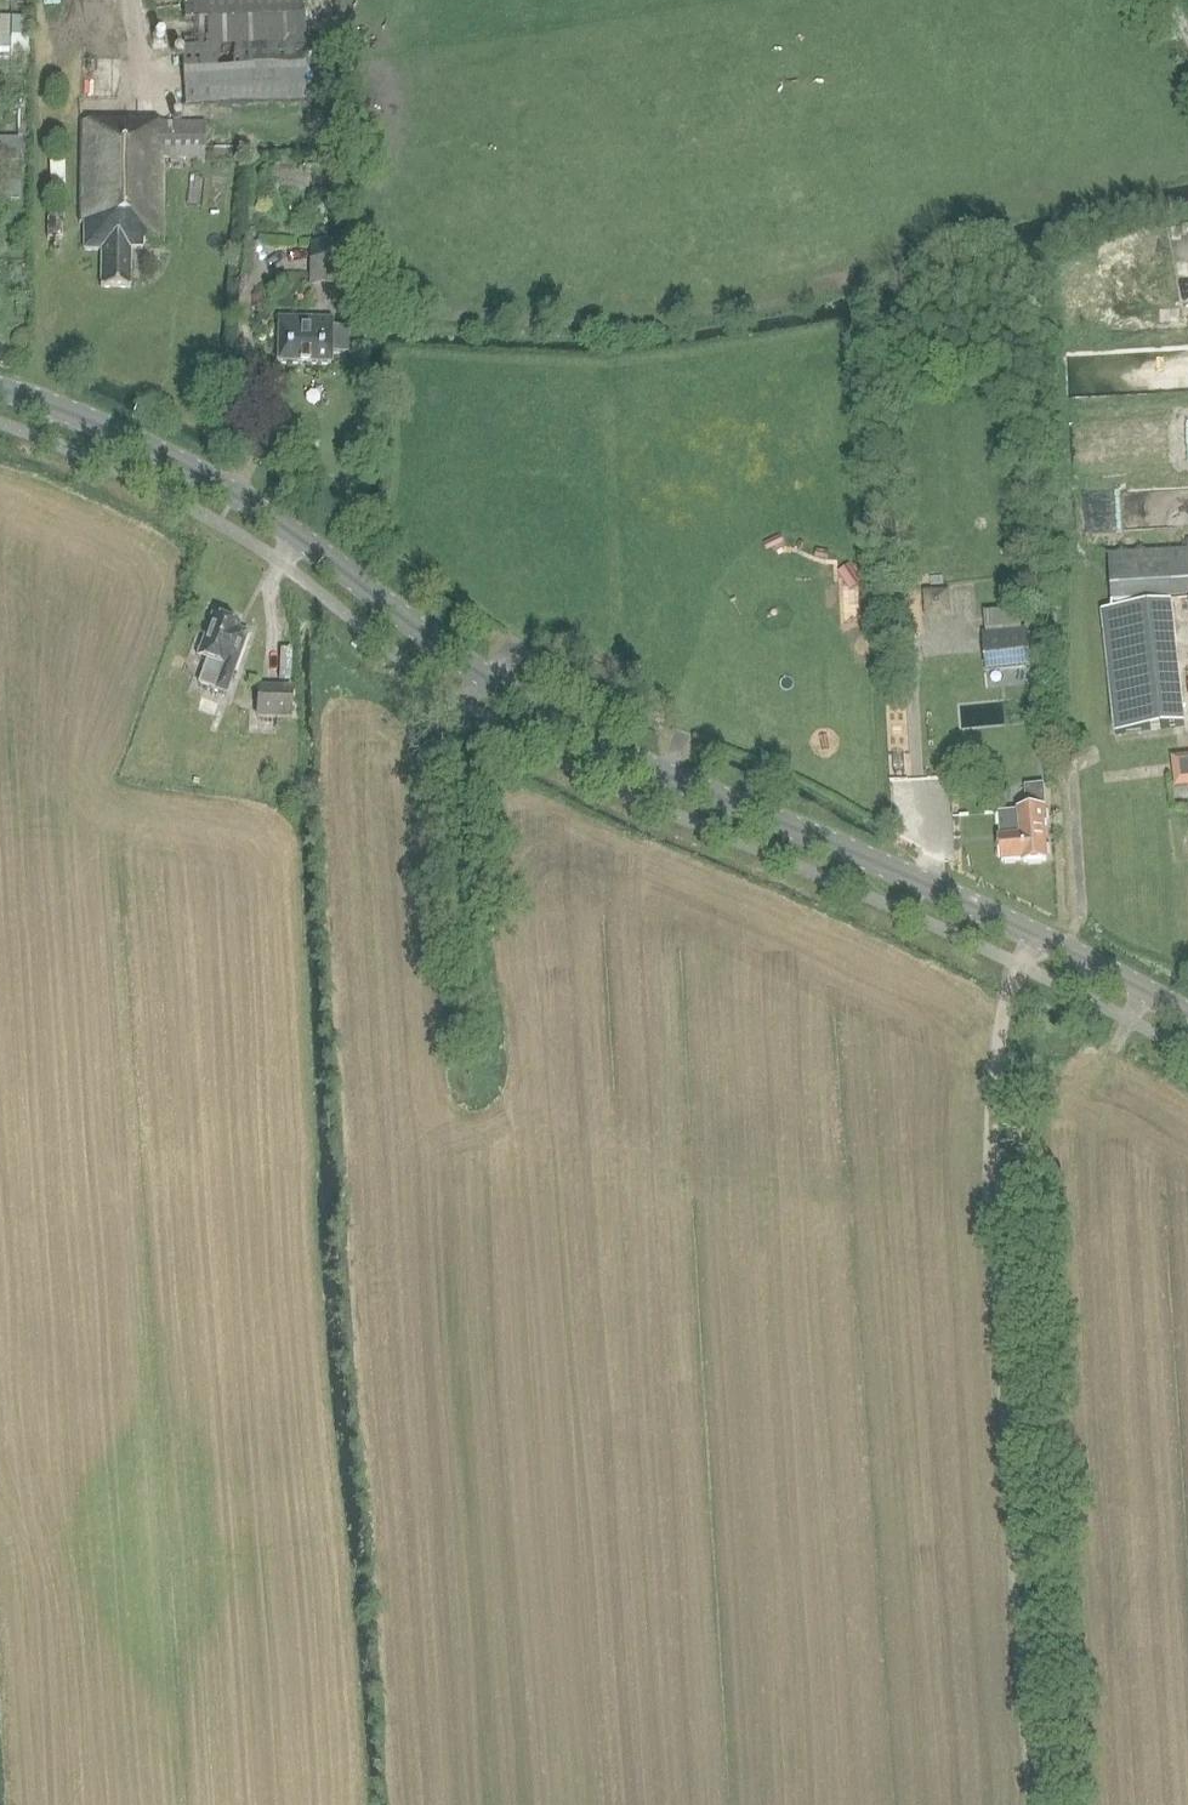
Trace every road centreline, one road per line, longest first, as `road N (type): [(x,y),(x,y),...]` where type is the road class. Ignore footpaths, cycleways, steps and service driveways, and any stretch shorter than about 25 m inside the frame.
road 1 (tertiary): [(1187,1015),(1056,941),(618,757),(523,704),(320,551),(183,463),(0,388)]

